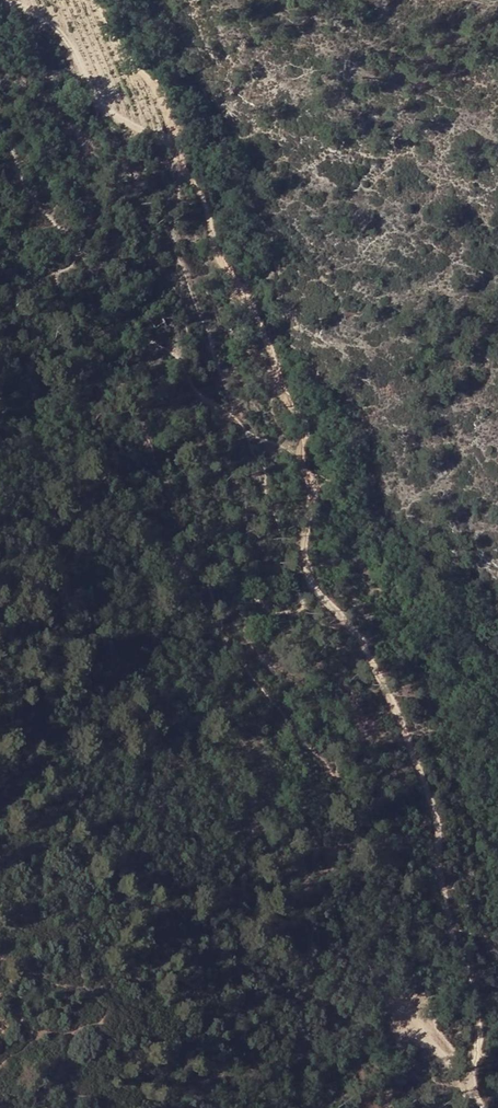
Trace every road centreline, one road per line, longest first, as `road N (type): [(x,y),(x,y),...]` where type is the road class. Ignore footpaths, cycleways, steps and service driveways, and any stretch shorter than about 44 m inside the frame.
road 1 (track): [(465,1074),(481,1021),(409,750),(370,663),(307,573),(311,406),(220,256),(170,127),(95,0)]

